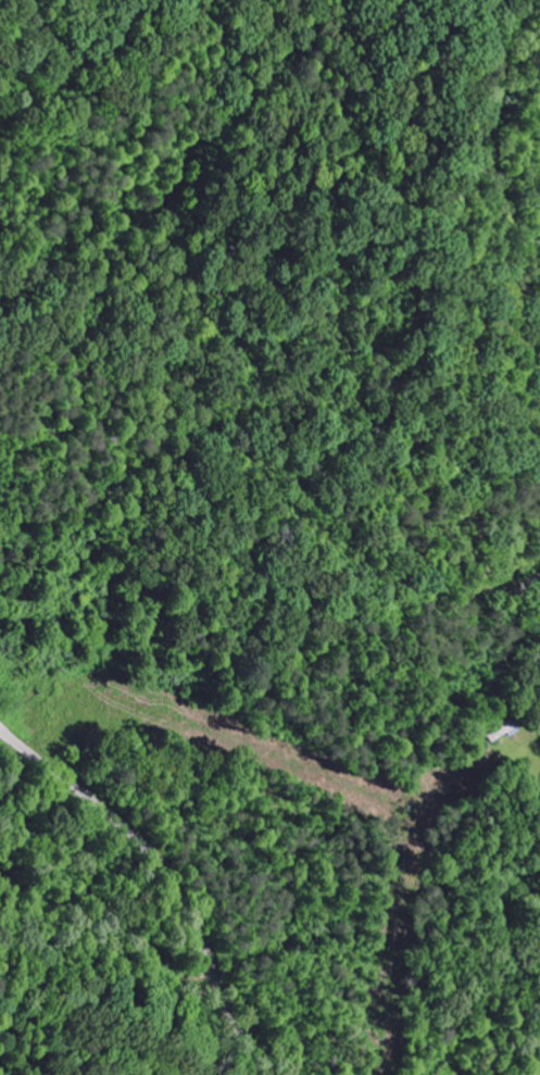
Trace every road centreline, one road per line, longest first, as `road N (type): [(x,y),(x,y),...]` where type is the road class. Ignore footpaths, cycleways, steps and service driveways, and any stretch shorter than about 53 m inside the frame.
road 1 (residential): [(264,1074),(228,1015),(172,882),(127,832),(0,725)]
road 2 (residential): [(539,265),(500,188),(502,100),(535,48)]

